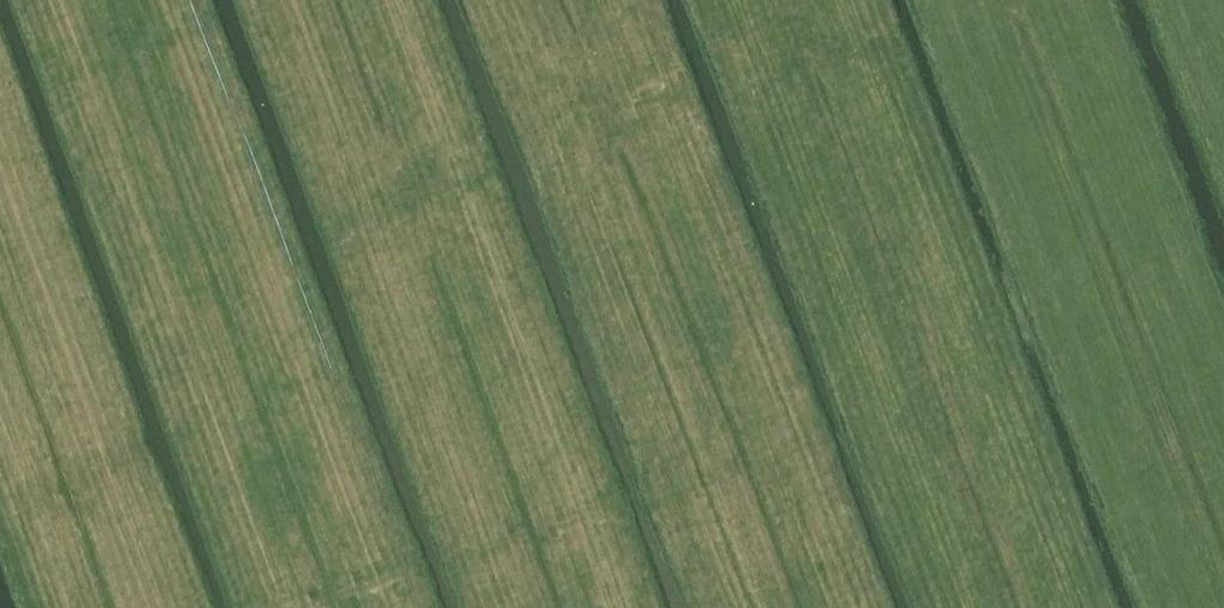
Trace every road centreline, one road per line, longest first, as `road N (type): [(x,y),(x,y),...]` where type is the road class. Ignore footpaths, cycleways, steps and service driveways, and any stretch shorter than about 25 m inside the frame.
road 1 (track): [(861,434),(317,607)]
road 2 (track): [(1223,530),(1012,0)]
road 3 (track): [(481,0),(664,496)]

